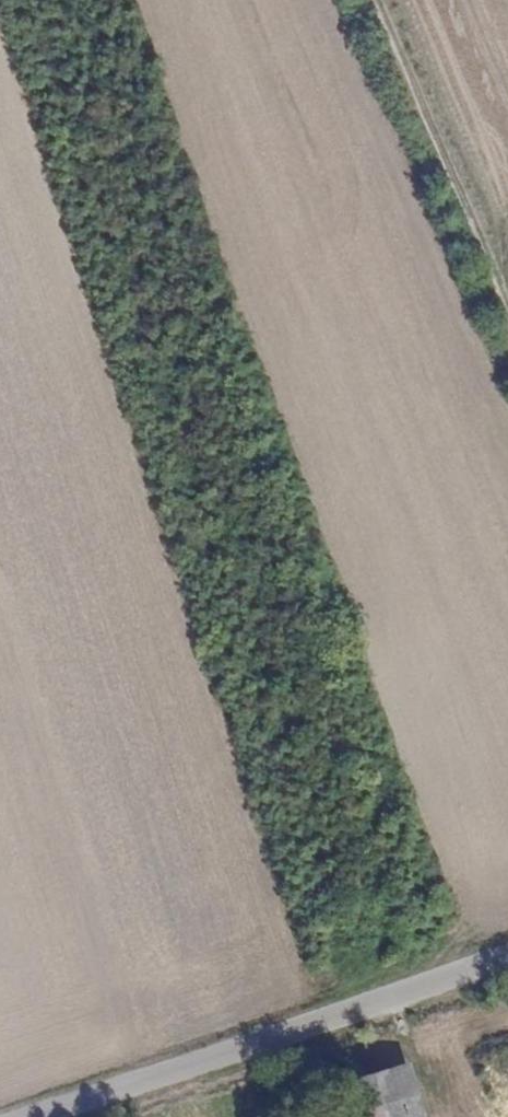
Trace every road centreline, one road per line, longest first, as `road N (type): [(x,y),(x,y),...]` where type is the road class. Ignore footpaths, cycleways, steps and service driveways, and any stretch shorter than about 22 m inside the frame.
road 1 (unclassified): [(25,1116),(507,961)]

